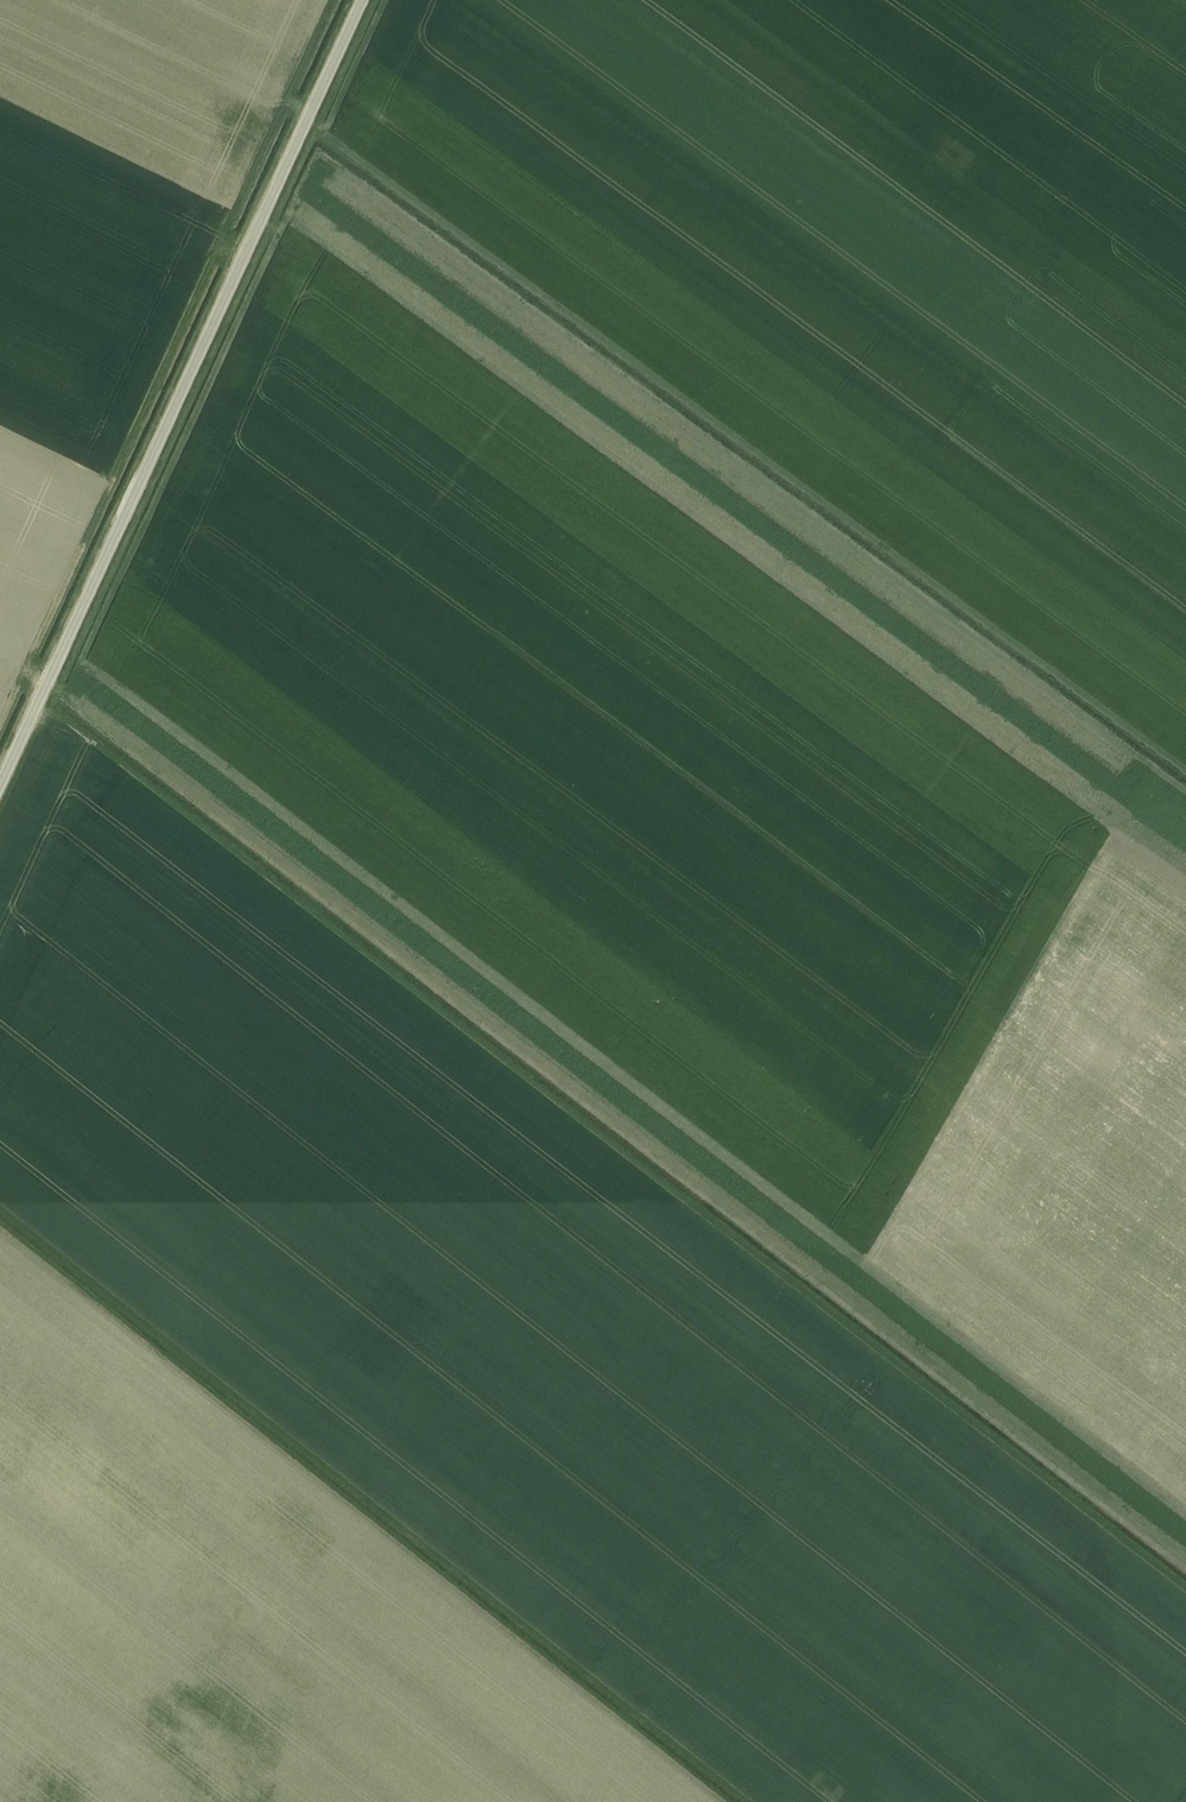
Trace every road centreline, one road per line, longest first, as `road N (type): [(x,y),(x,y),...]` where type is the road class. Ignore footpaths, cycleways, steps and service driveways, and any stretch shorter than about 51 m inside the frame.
road 1 (unclassified): [(0,785),(362,0)]

